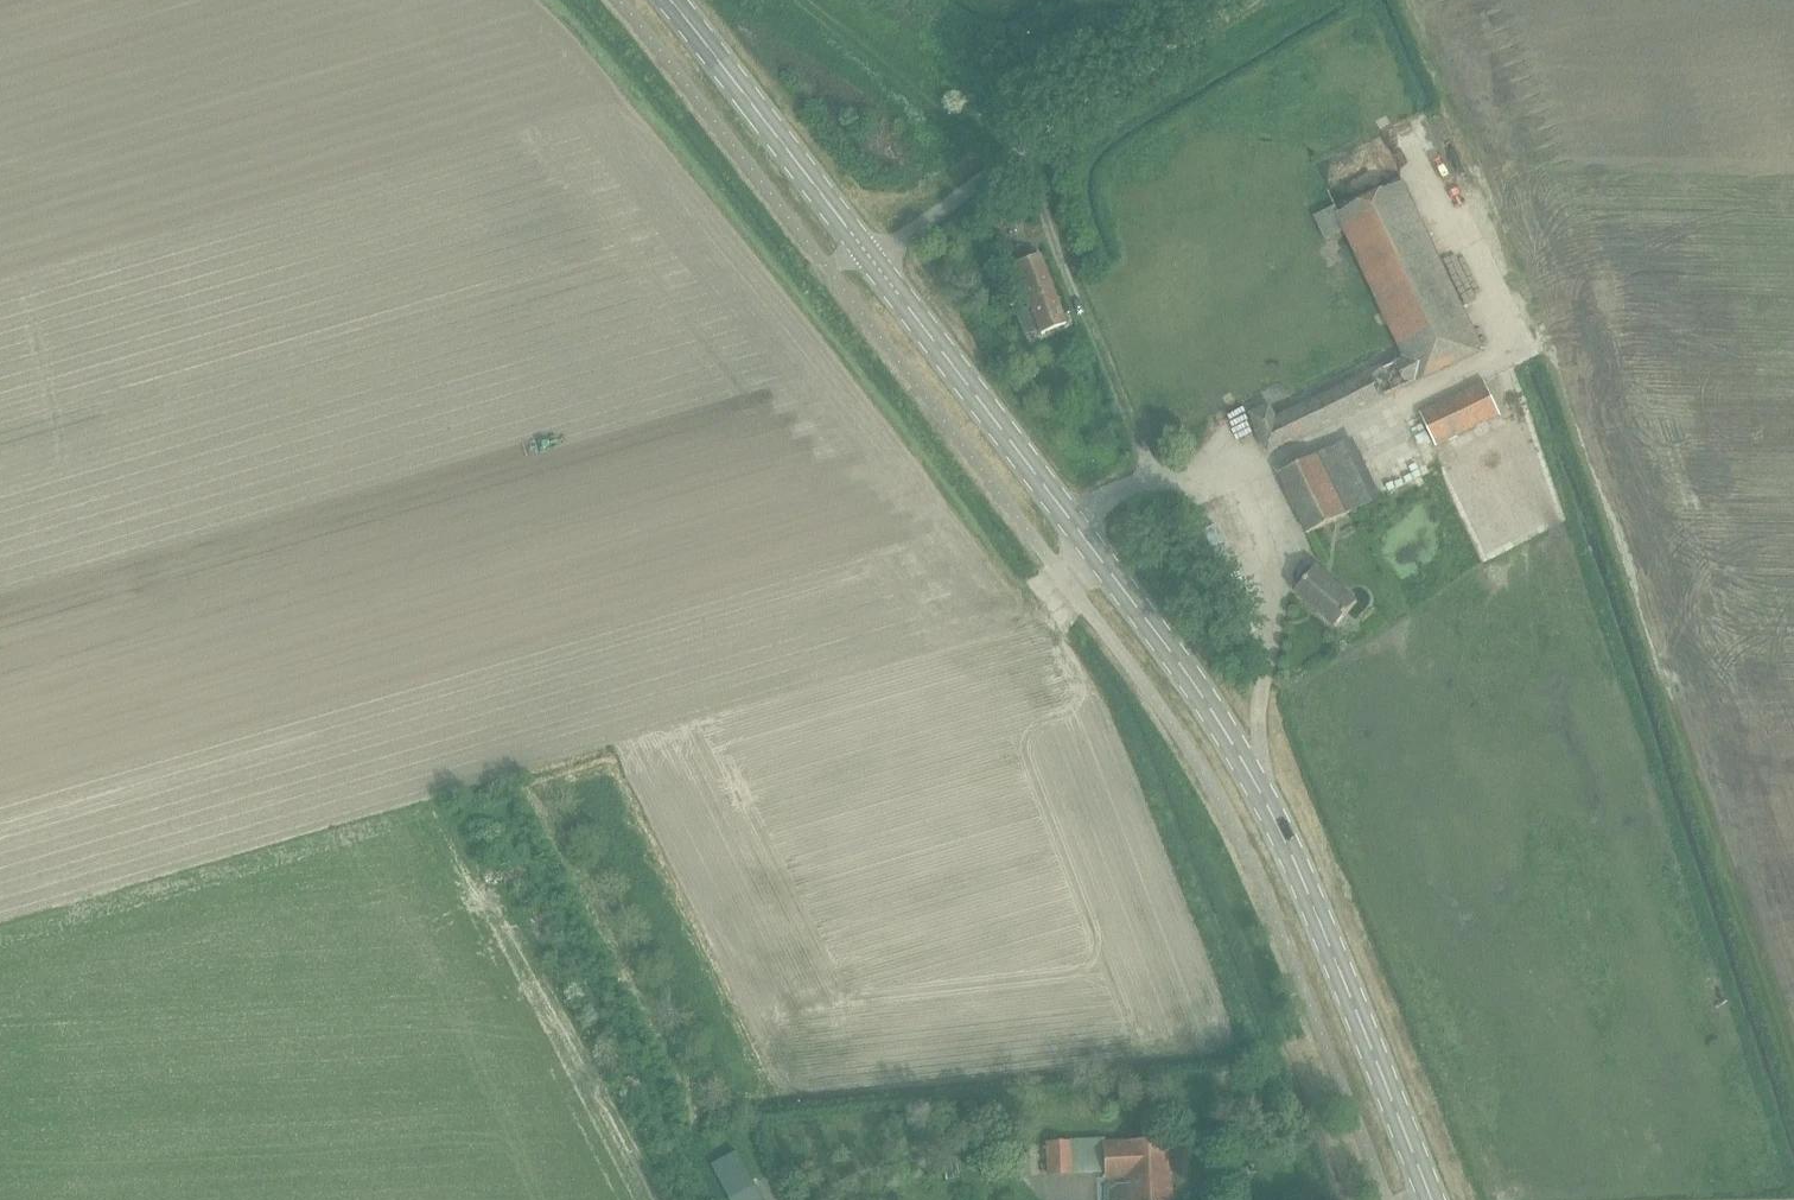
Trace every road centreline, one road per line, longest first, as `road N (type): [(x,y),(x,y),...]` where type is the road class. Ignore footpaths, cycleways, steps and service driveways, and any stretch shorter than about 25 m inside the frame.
road 1 (secondary): [(1432,1199),(1302,874),(1258,786),(1176,654),(867,253)]
road 2 (unclassified): [(867,253),(1259,0)]
road 3 (track): [(1024,153),(1152,476)]
road 4 (secondary): [(867,253),(666,0)]

